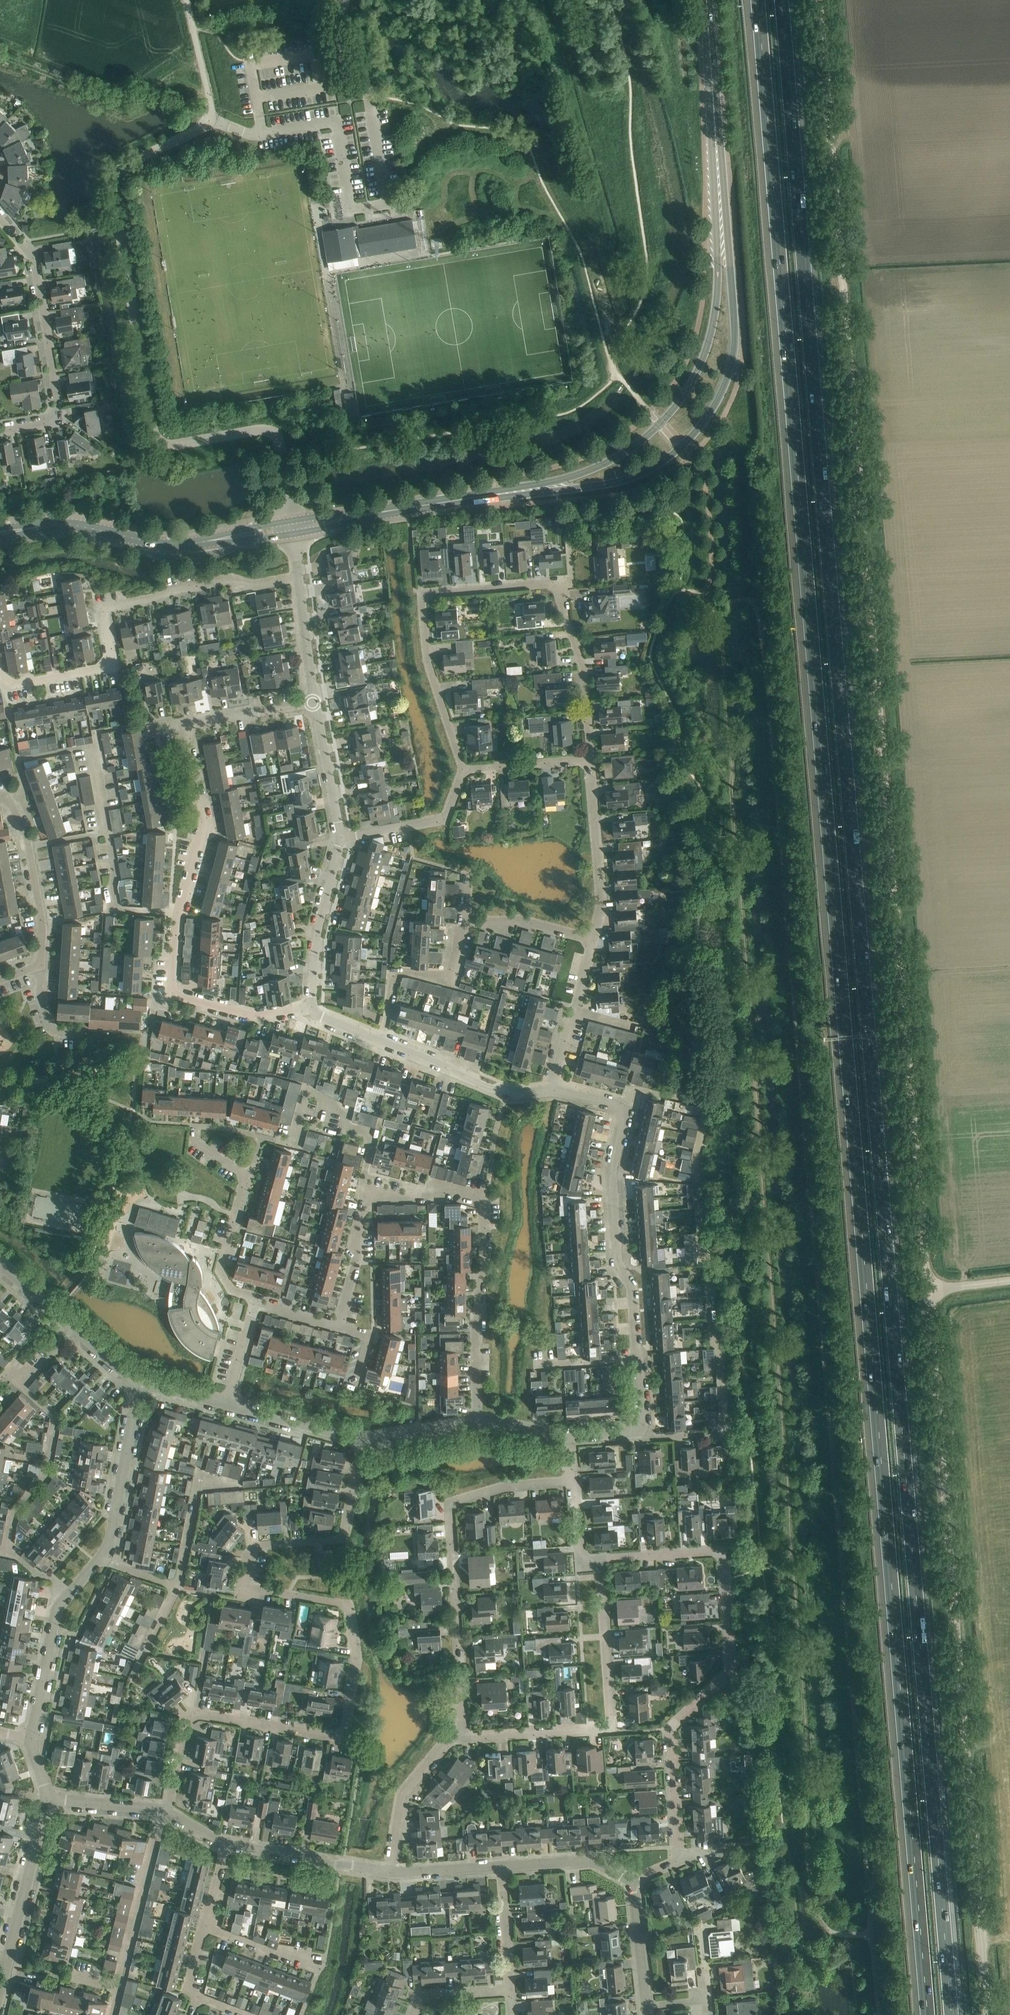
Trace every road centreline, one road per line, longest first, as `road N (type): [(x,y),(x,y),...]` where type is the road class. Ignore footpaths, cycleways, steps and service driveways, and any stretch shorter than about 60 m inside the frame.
road 1 (motorway): [(758,0),(928,2014)]
road 2 (motorway): [(951,2014),(785,0)]
road 3 (unclassified): [(927,1290),(817,0)]
road 4 (unclassified): [(993,2014),(927,1290)]
road 5 (unclassified): [(292,521),(272,430),(170,445),(154,433),(114,182),(125,164),(212,119),(186,0)]
road 6 (residential): [(164,1812),(187,1718),(342,1733),(355,1657),(346,1604),(247,1588),(245,1582),(259,1545),(342,1536),(360,1440)]
road 7 (residential): [(314,1005),(254,1016),(179,996),(173,986),(177,924),(203,824),(187,728),(317,701)]
road 8 (residential): [(639,1429),(656,1436),(725,1429),(696,1159),(707,1107),(643,1091),(620,1107)]
road 9 (residential): [(591,758),(584,670),(560,590),(553,584),(430,593),(423,604),(427,661),(465,771)]
road 10 (residential): [(679,1859),(670,1728),(732,1671),(725,1560),(713,1552),(599,1560)]
road 11 (tertiary): [(530,490),(604,485),(643,473),(704,425),(731,369),(720,216)]
road 12 (residential): [(31,1738),(56,1617),(108,1549),(141,1381)]
road 13 (tertiary): [(720,216),(710,332),(672,411),(629,450),(530,490)]
road 14 (residential): [(464,1738),(449,1512),(457,1500),(505,1485),(573,1480)]
road 15 (residential): [(14,683),(104,667),(112,656),(103,607),(232,578),(253,585),(300,576)]
road 16 (residential): [(228,1404),(256,1299),(233,1290),(220,1269),(244,1175),(194,1139),(194,1125)]
road 17 (residential): [(620,1107),(611,1172),(618,1265),(633,1287),(639,1429)]
road 18 (residential): [(464,1738),(609,1728),(599,1560)]
road 19 (residential): [(0,431),(62,415),(36,263),(0,210)]
road 20 (residential): [(477,1422),(480,1199)]
road 21 (residential): [(354,1389),(366,1336),(339,1327),(369,1194)]
road 22 (tertiary): [(720,216),(706,0)]
road 23 (tertiary): [(17,530),(72,525),(182,545),(226,537)]
road 24 (residential): [(141,1381),(0,1263)]
road 25 (residential): [(591,758),(601,903),(592,938)]
road 26 (residential): [(552,1090),(513,1093),(381,1040)]
road 27 (residential): [(381,1040),(394,977),(450,972),(467,922)]
road 28 (tertiary): [(359,515),(530,490)]
road 29 (residential): [(314,1005),(317,933),(341,837)]
road 30 (residential): [(389,1872),(402,1793),(448,1739),(464,1738)]
road 31 (residential): [(389,1872),(226,1845)]
road 32 (residential): [(9,1958),(48,1798)]
road 33 (residential): [(341,837),(447,820),(465,771)]
road 34 (residential): [(341,837),(317,701)]
road 35 (residential): [(228,1404),(360,1440)]
road 36 (residential): [(630,1881),(588,1860),(501,1866)]
road 37 (residential): [(325,1967),(203,1927)]
road 38 (residential): [(592,938),(518,918),(467,922)]
road 39 (residential): [(465,771),(591,758)]
road 40 (residential): [(317,701),(300,576)]
road 41 (residential): [(646,2006),(630,1881)]
road 42 (residential): [(510,1991),(501,1866)]
road 43 (residential): [(36,967),(43,928),(29,845)]

